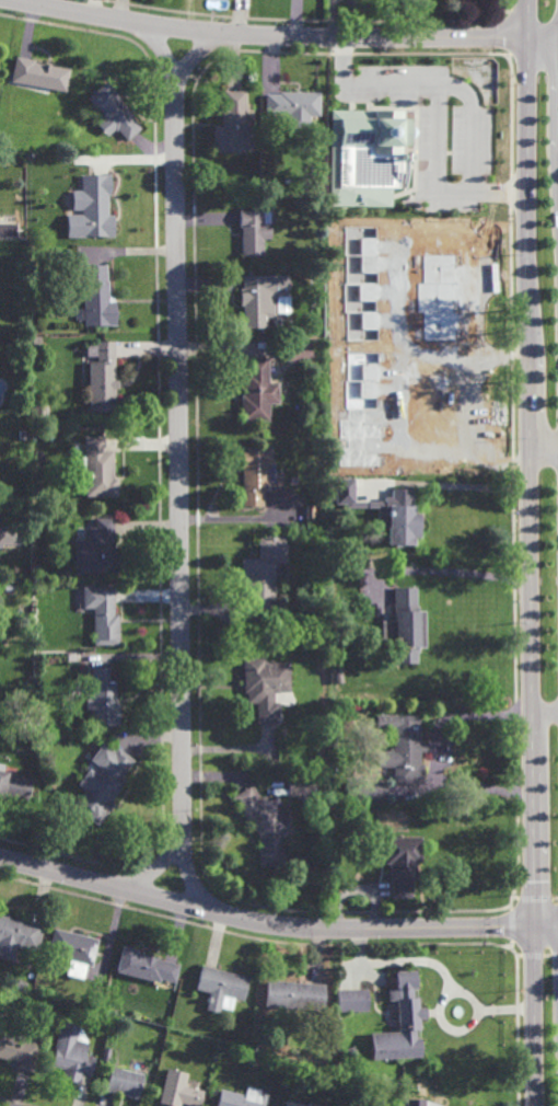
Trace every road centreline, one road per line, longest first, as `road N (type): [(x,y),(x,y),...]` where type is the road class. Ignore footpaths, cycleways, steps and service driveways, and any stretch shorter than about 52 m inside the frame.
road 1 (primary): [(526,0),(532,928)]
road 2 (residential): [(139,22),(178,80),(183,843),(211,911)]
road 3 (tertiary): [(0,858),(301,929),(557,928)]
road 4 (residential): [(20,0),(233,34),(557,38)]
road 5 (primary): [(532,928),(536,1105)]

